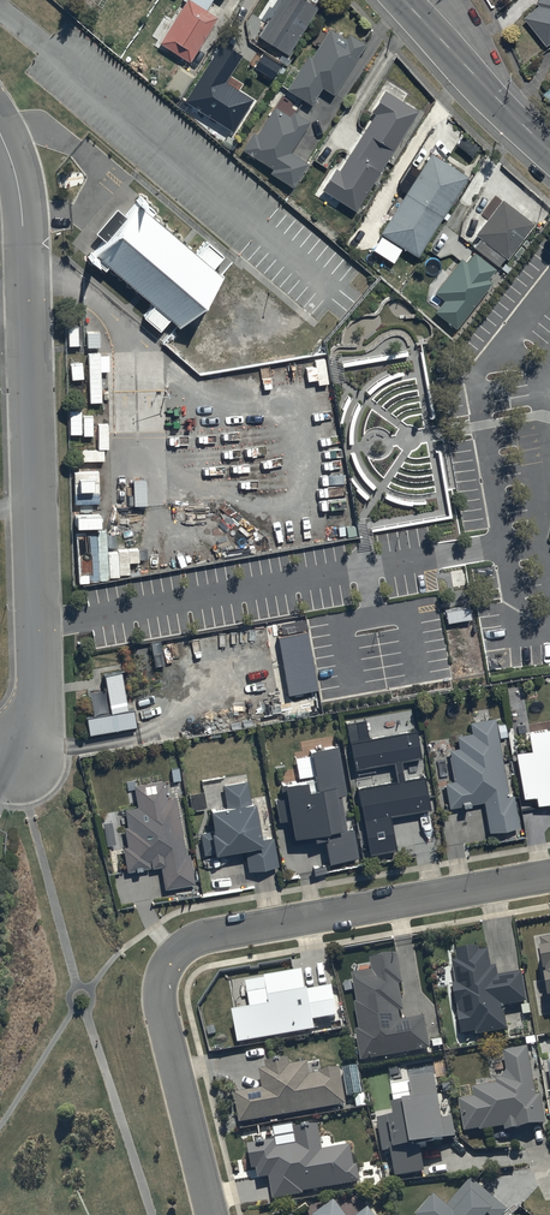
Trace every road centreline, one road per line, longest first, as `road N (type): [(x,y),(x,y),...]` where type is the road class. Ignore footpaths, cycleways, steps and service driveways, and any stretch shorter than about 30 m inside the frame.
road 1 (residential): [(210,1214),(159,1003),(160,979),(181,948),(549,873)]
road 2 (residential): [(0,133),(23,221),(35,507),(39,681),(22,754)]
road 3 (tertiary): [(403,0),(549,149)]

